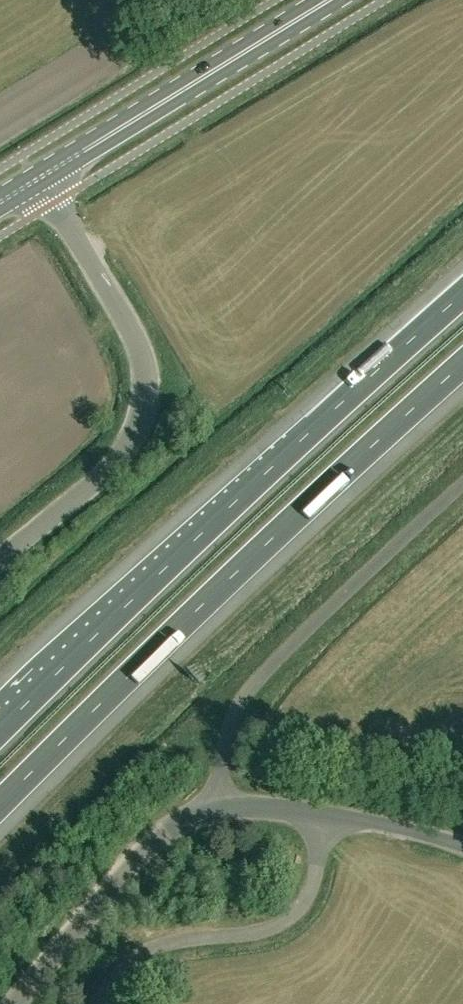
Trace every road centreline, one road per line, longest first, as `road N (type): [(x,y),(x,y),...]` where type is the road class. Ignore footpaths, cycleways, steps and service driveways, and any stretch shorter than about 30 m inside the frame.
road 1 (motorway): [(0,803),(462,366)]
road 2 (motorway): [(462,295),(0,730)]
road 3 (unclassified): [(0,560),(103,479),(145,408),(147,371),(132,329),(40,180)]
road 4 (unclassified): [(226,810),(228,736),(240,706),(462,483)]
road 5 (secondary): [(40,180),(335,0)]
road 6 (unclassified): [(99,1003),(141,953),(285,922),(306,903),(316,877),(325,817)]
road 7 (unclassified): [(226,810),(173,826),(10,1003)]
road 8 (unclassified): [(462,848),(325,817)]

